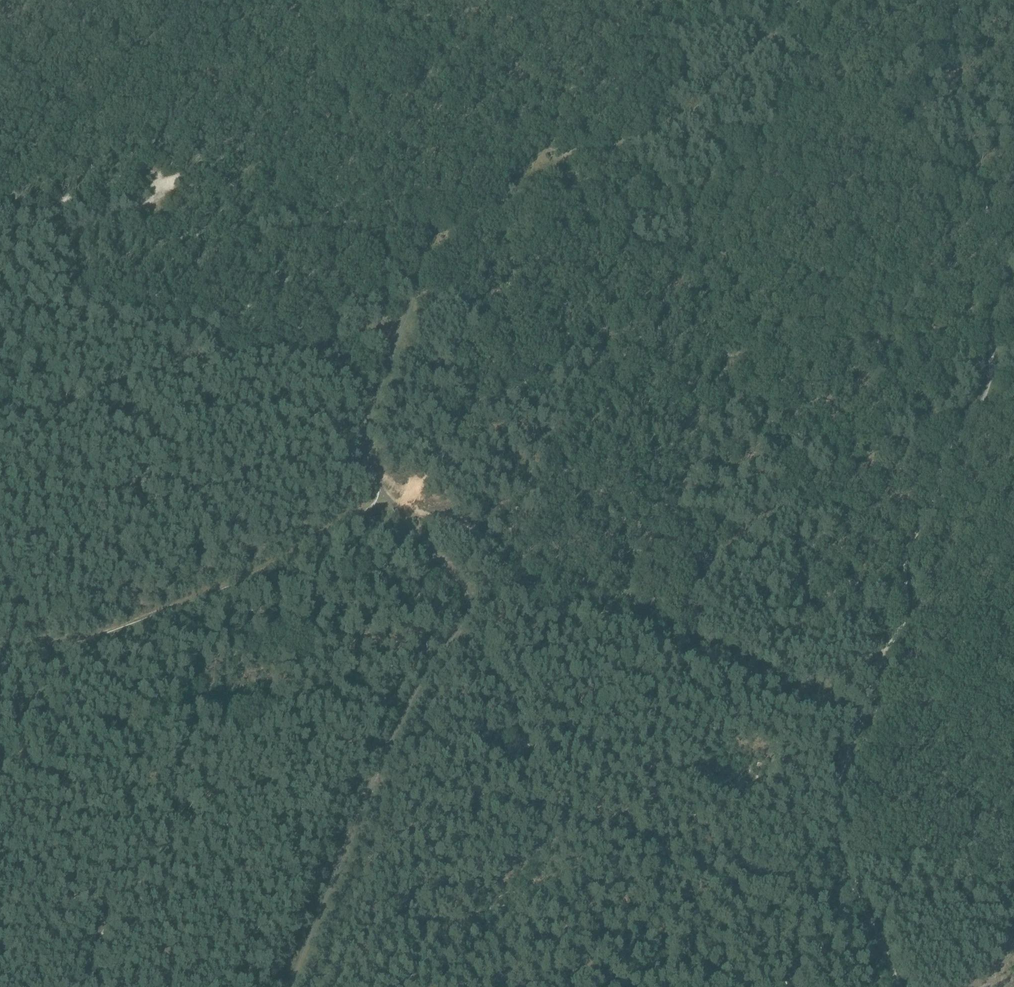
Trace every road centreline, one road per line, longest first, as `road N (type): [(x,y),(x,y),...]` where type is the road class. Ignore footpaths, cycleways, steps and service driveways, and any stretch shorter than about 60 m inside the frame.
road 1 (track): [(898,986),(838,845),(840,803),(859,696),(905,603),(905,552),(942,489),(994,360),(1003,282),(953,98),(948,53),(967,0)]

